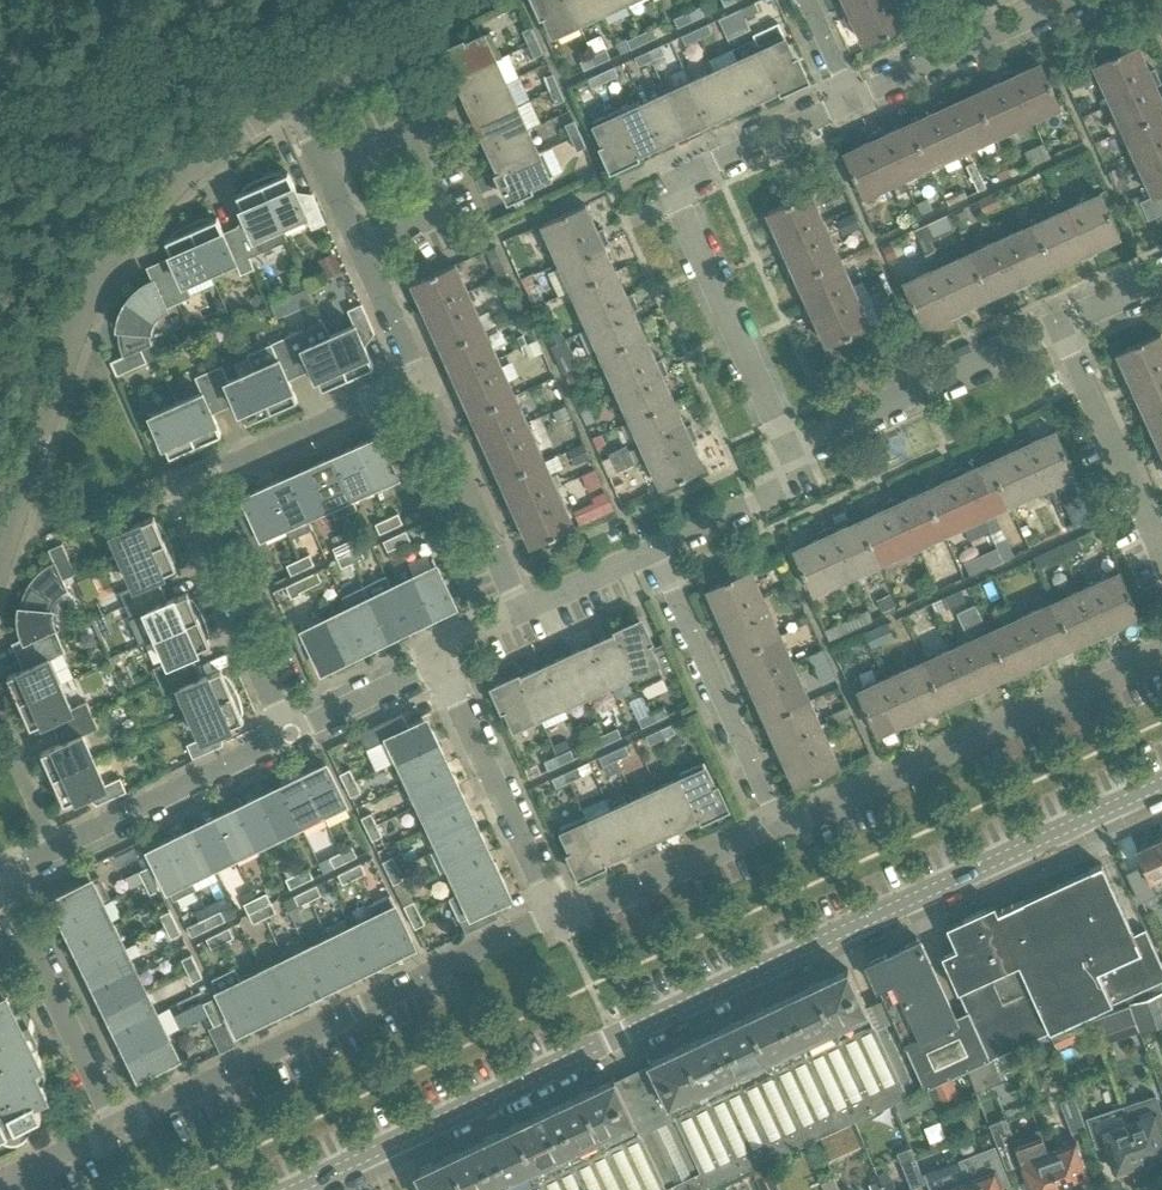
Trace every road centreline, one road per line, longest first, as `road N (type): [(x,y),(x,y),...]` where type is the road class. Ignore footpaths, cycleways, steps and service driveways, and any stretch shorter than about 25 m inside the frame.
road 1 (residential): [(293,1189),(1161,787)]
road 2 (residential): [(0,550),(54,365),(121,240),(163,188),(290,88)]
road 3 (residential): [(287,734),(181,493),(420,380)]
road 4 (residential): [(788,449),(665,185),(851,99)]
road 5 (residential): [(117,1125),(533,922),(558,918)]
road 6 (residential): [(782,822),(810,816),(1161,655)]
road 7 (residential): [(0,875),(287,734)]
road 8 (residential): [(420,380),(290,88)]
road 9 (residential): [(782,822),(655,548)]
road 10 (residential): [(788,449),(1060,325)]
road 11 (residential): [(558,918),(436,662)]
road 12 (residential): [(117,1125),(0,889)]
road 13 (residential): [(521,610),(420,380)]
road 14 (residential): [(1161,554),(1060,325)]
road 15 (residential): [(558,918),(782,822)]
road 16 (residential): [(851,99),(1069,0)]
road 17 (residential): [(655,548),(789,488),(796,477),(788,449)]
road 18 (residential): [(287,734),(436,662)]
road 19 (residential): [(290,88),(429,0)]
road 20 (residential): [(521,610),(655,548)]
road 21 (residential): [(3,1183),(117,1125)]

